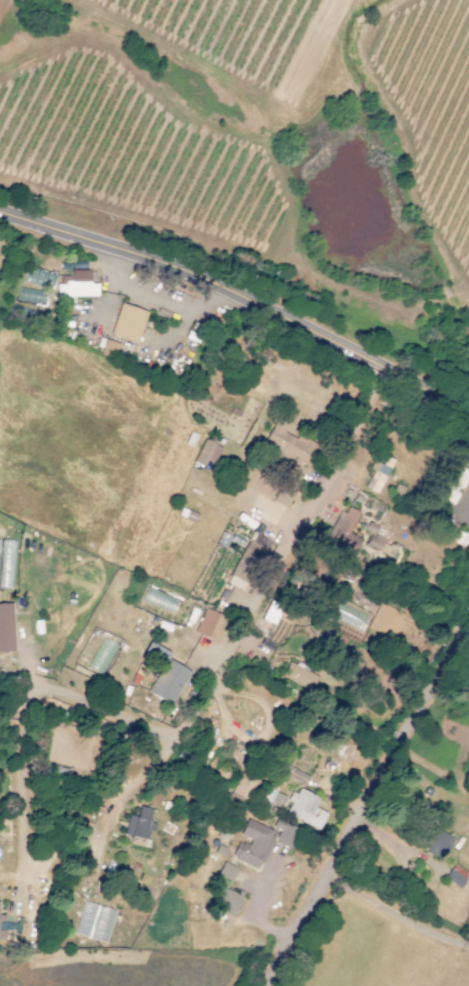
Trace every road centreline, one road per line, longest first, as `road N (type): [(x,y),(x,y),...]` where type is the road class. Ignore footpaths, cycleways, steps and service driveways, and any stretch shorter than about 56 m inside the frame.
road 1 (residential): [(14,901),(16,706),(28,693),(55,693),(153,732),(176,731),(281,549),(346,473),(399,375)]
road 2 (primary): [(468,414),(189,273),(0,213)]
road 3 (residential): [(269,985),(468,632)]
road 4 (residential): [(294,939),(257,924),(253,907),(279,848)]

